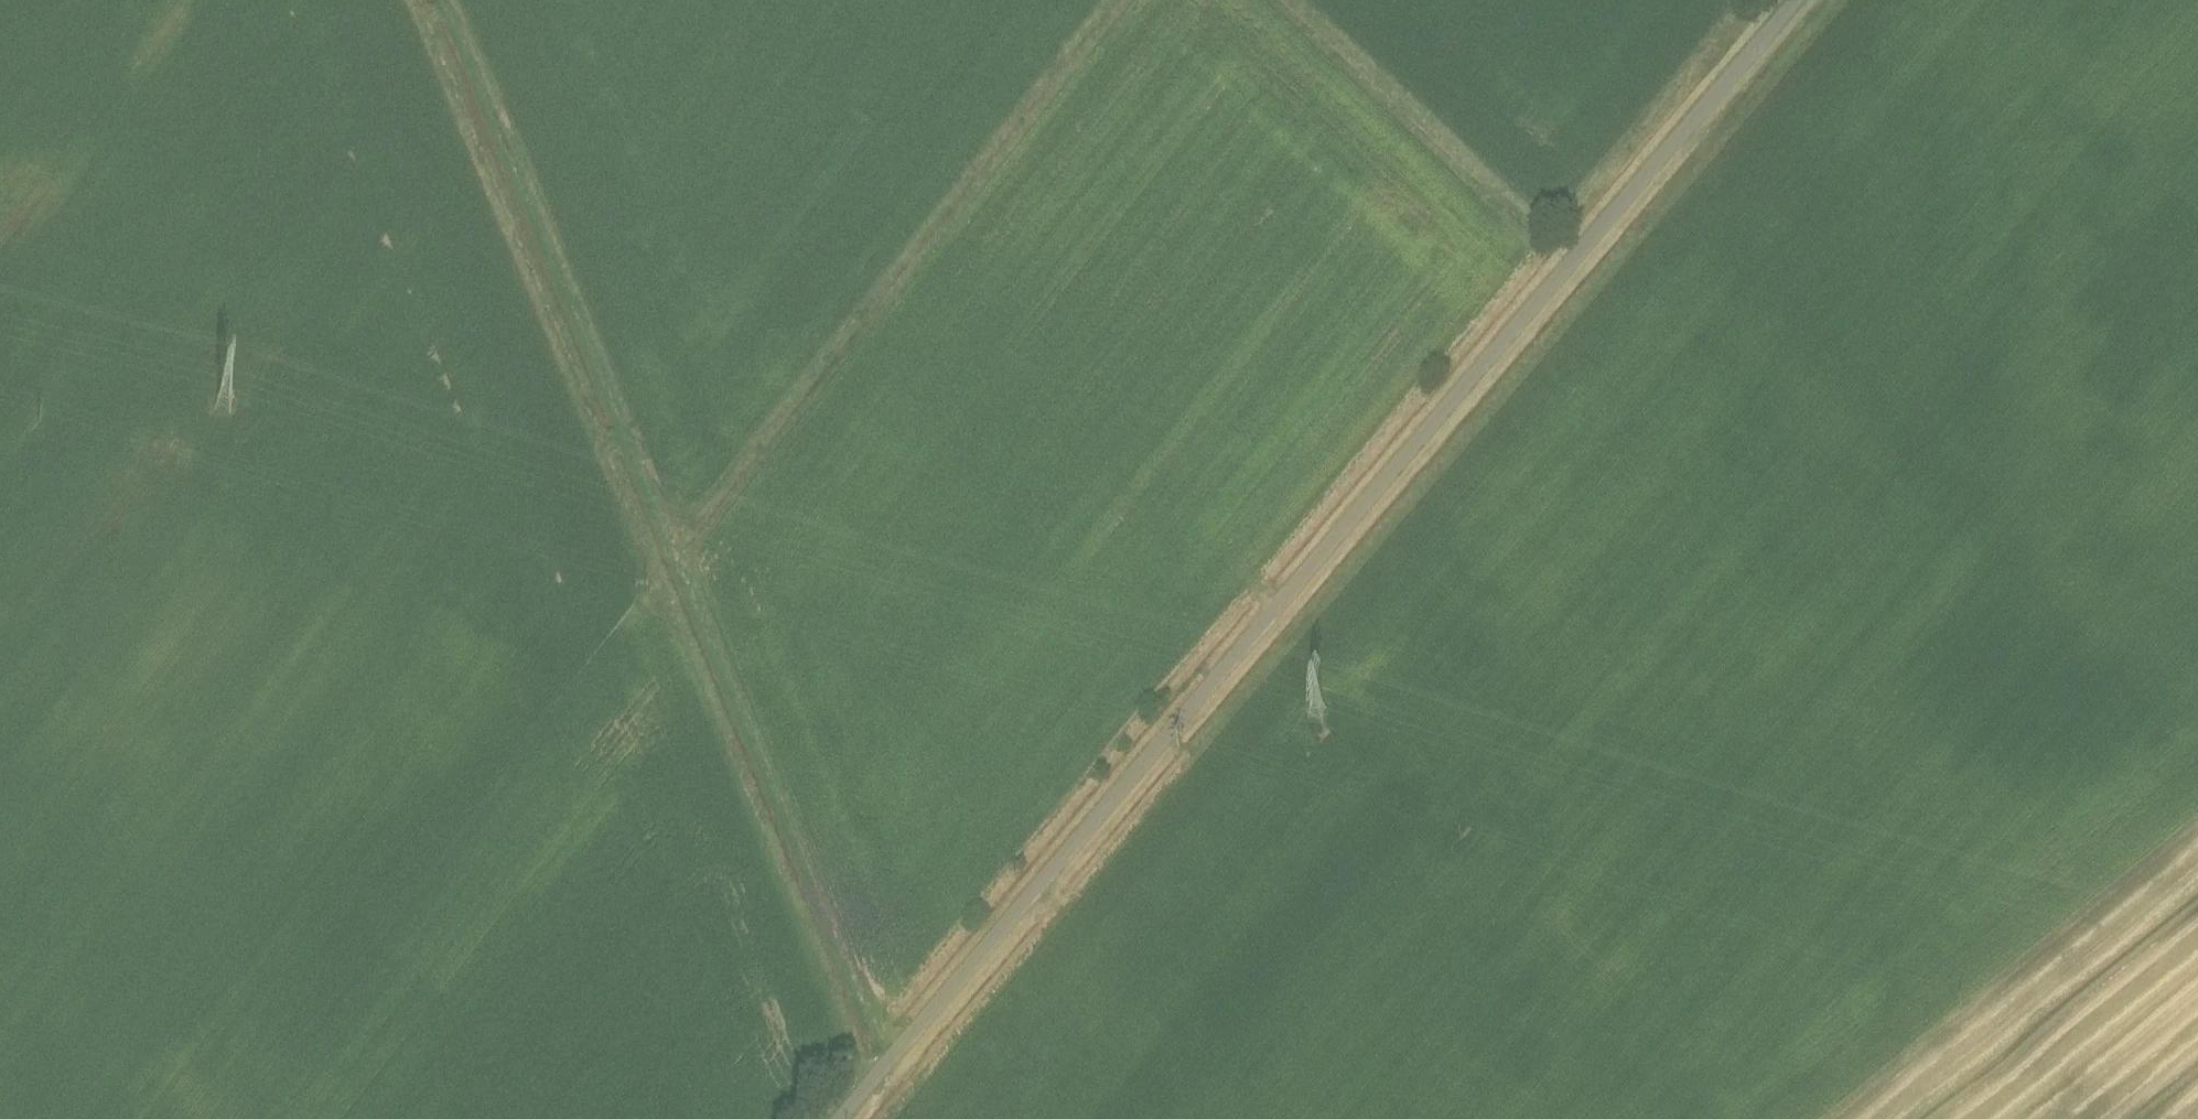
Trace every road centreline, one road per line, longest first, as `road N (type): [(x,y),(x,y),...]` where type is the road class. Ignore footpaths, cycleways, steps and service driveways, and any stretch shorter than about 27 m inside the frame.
road 1 (unclassified): [(843,1118),(1796,0)]

